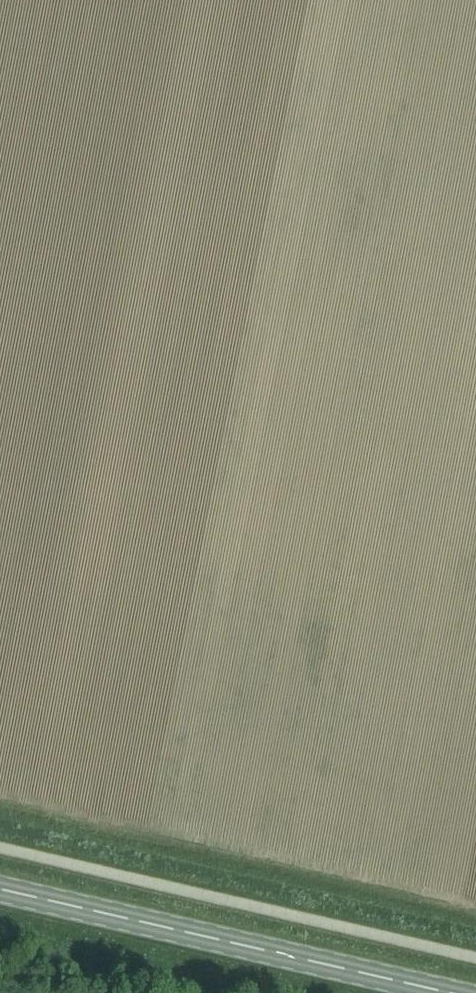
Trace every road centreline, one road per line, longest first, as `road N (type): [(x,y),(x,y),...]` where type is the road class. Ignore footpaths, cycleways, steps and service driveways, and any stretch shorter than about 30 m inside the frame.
road 1 (primary): [(463,992),(0,884)]

